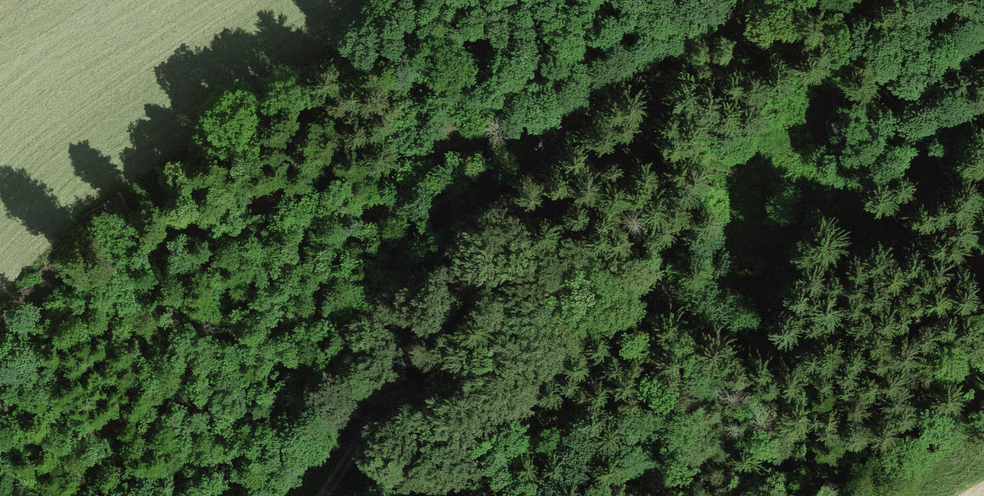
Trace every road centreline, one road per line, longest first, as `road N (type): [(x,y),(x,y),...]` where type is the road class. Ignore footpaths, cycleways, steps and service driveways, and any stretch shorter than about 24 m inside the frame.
road 1 (track): [(727,0),(560,113),(163,225),(102,258),(0,353)]
road 2 (track): [(290,495),(560,113)]

